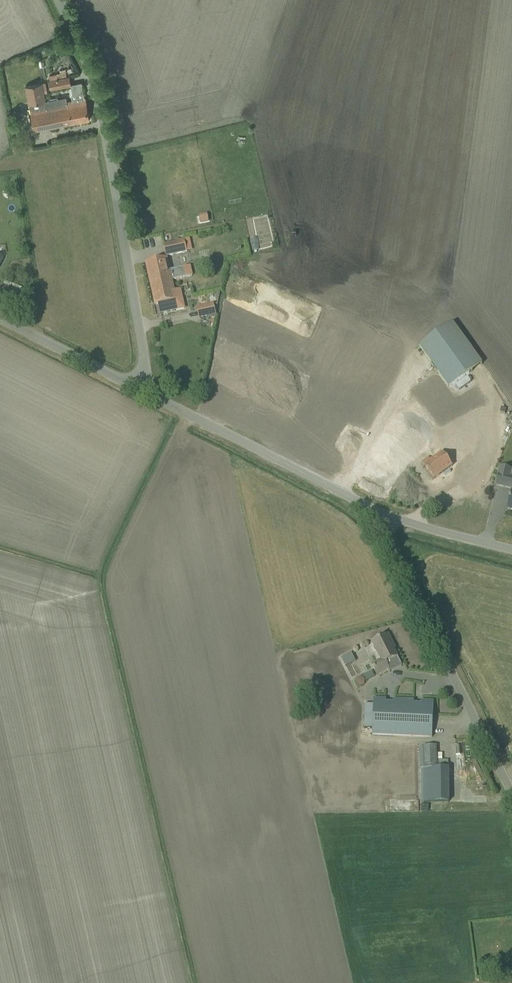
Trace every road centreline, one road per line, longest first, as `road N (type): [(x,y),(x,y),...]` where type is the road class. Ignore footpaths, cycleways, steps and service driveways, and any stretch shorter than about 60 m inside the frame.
road 1 (unclassified): [(141,389),(147,375),(104,127),(60,0)]
road 2 (unclassified): [(511,789),(387,540),(388,516)]
road 3 (unclassified): [(388,516),(141,389)]
road 4 (unclassified): [(141,389),(0,318)]
road 5 (unclassified): [(511,550),(388,516)]

